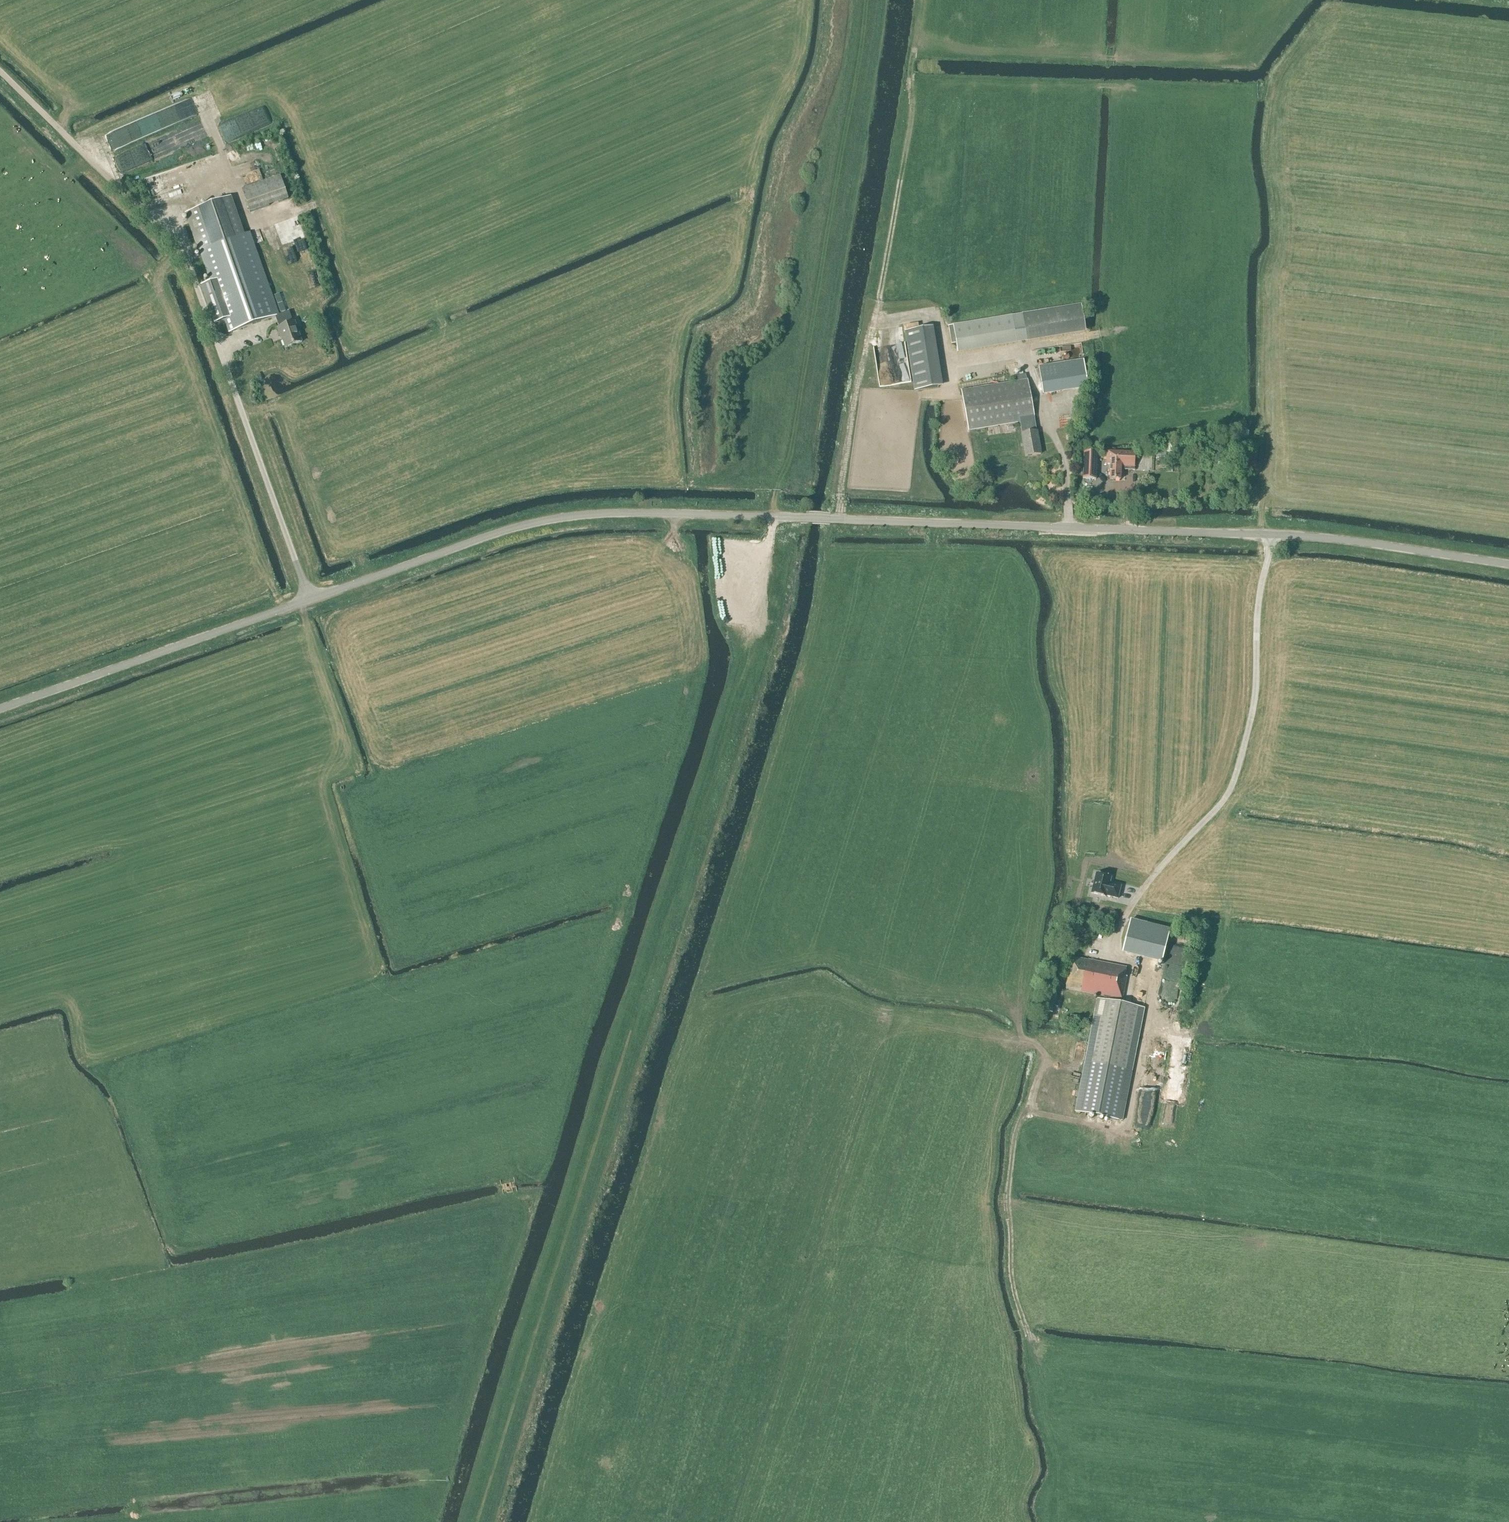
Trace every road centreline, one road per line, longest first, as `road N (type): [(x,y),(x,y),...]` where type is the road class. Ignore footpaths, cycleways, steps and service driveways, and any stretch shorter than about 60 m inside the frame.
road 1 (tertiary): [(0,709),(530,524),(617,513),(830,518)]
road 2 (tertiary): [(1508,566),(1275,539),(830,518)]

